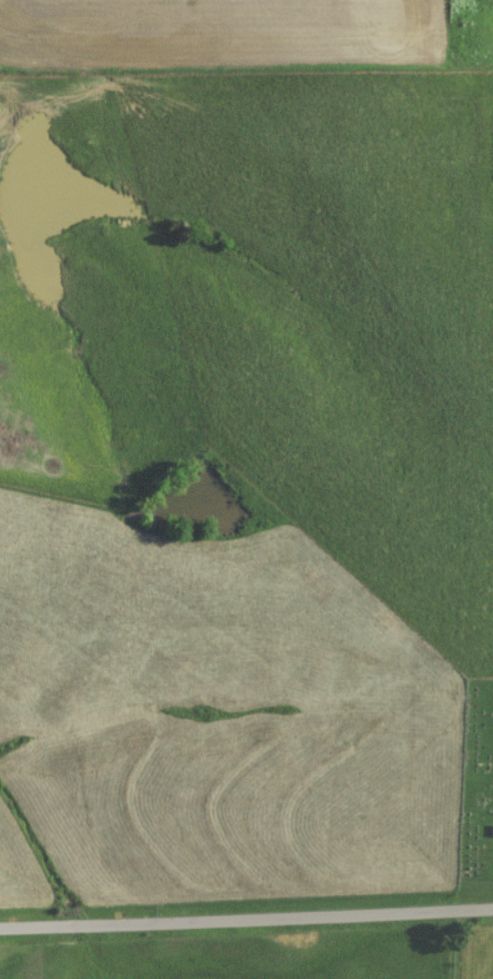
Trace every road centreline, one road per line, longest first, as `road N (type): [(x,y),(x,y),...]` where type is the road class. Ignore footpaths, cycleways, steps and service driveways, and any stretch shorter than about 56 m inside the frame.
road 1 (residential): [(0,923),(492,903)]

